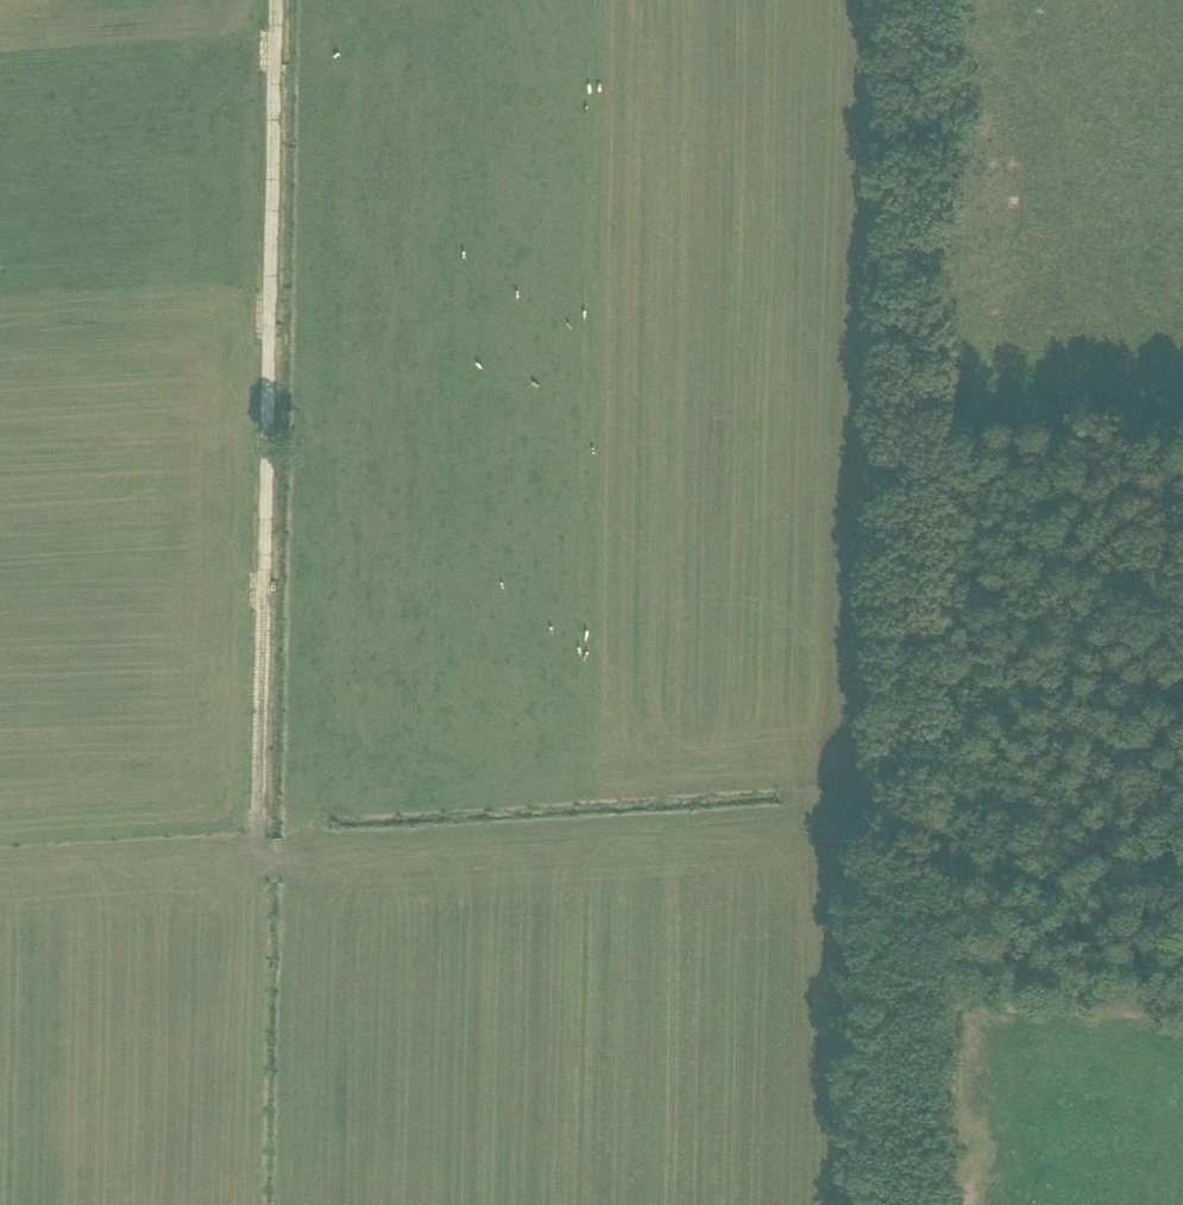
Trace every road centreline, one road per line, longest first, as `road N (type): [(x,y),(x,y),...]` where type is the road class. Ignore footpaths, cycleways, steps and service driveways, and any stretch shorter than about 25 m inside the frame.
road 1 (unclassified): [(909,1204),(923,0)]

